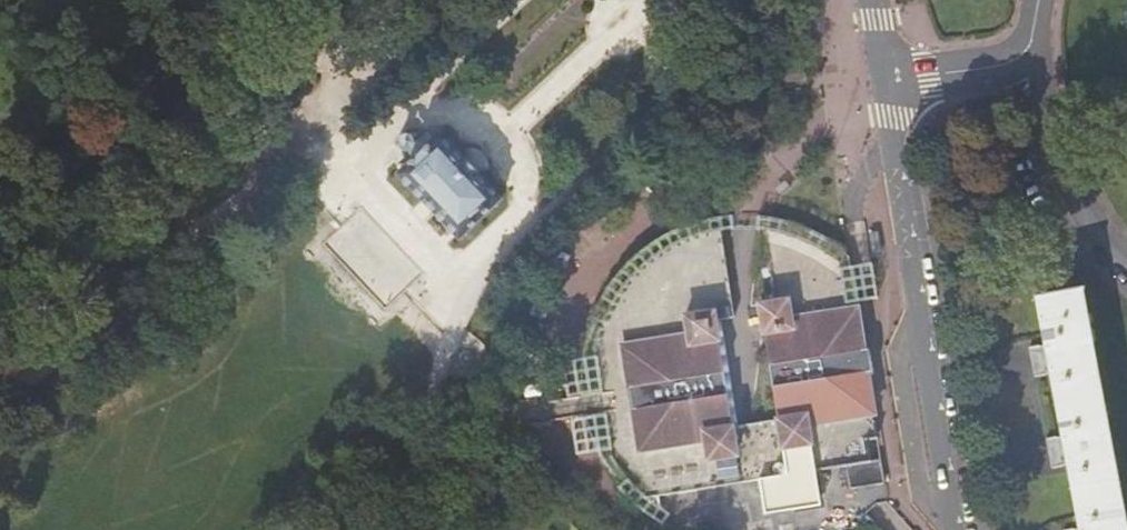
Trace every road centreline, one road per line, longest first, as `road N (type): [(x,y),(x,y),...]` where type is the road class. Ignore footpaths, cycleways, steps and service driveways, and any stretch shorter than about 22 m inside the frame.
road 1 (track): [(0,408),(238,181),(305,148),(397,158),(453,109),(503,127)]
road 2 (residential): [(887,81),(964,529)]
road 3 (residential): [(1126,264),(1065,171),(1045,68)]
road 4 (residential): [(1045,68),(887,81)]

